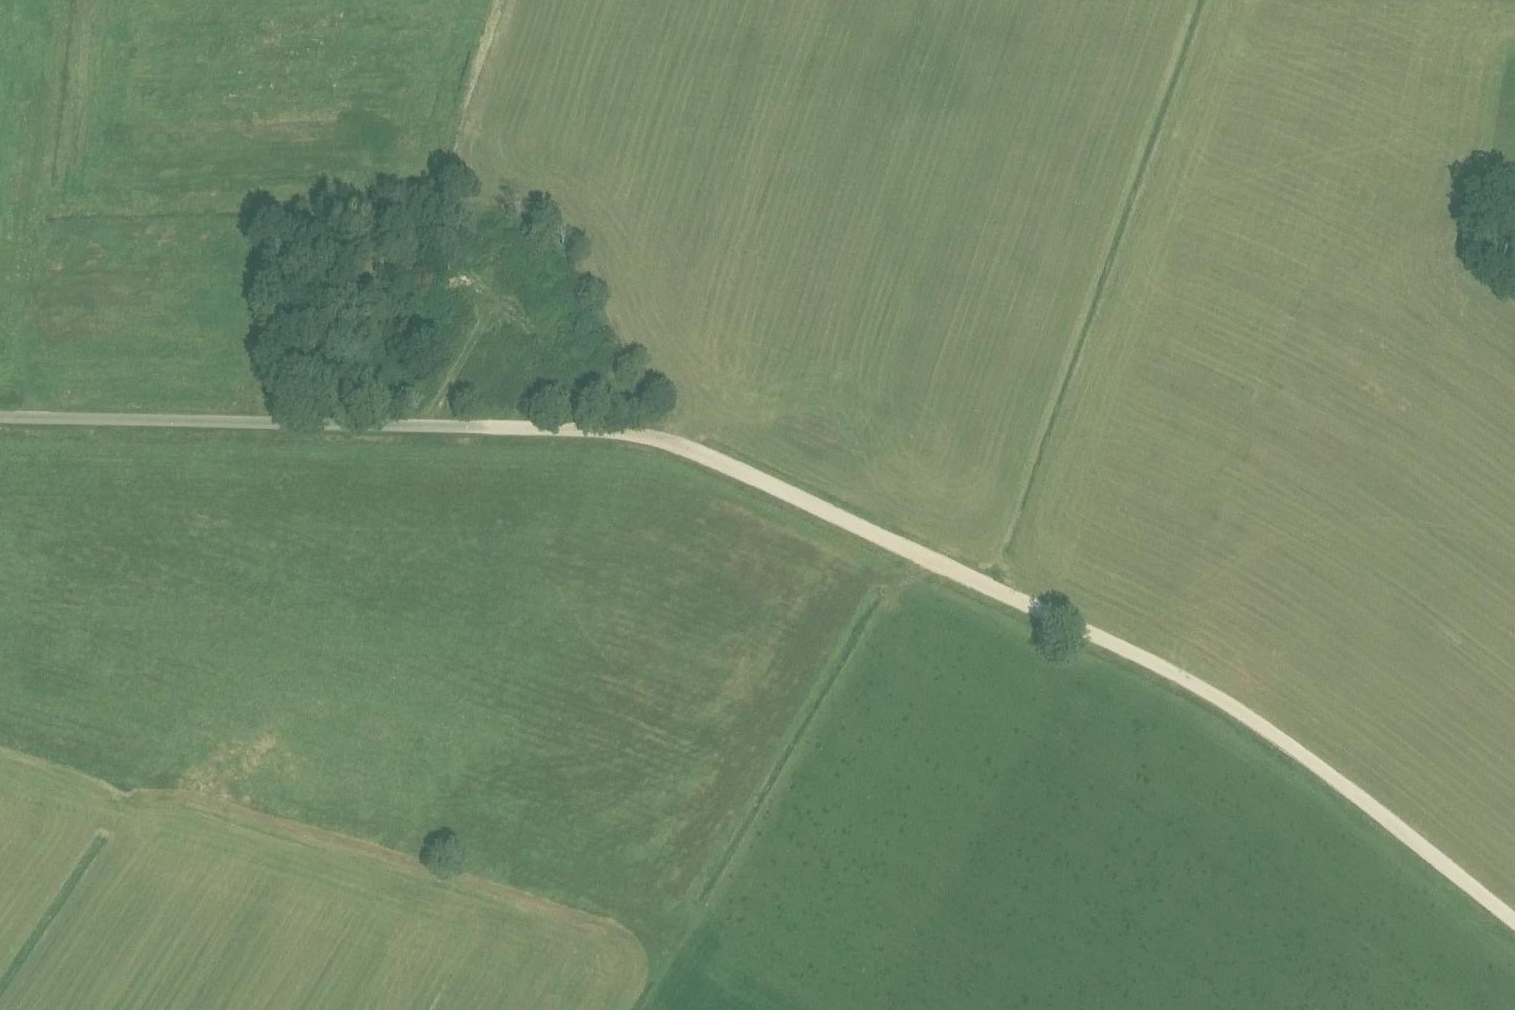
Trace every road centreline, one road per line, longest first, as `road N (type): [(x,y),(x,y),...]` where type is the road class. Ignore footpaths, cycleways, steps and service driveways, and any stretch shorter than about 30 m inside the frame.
road 1 (track): [(438,428),(630,429),(677,441),(1270,729),(1514,924)]
road 2 (track): [(800,1009),(694,939),(298,830),(0,728)]
road 3 (unclassified): [(438,428),(0,419)]

